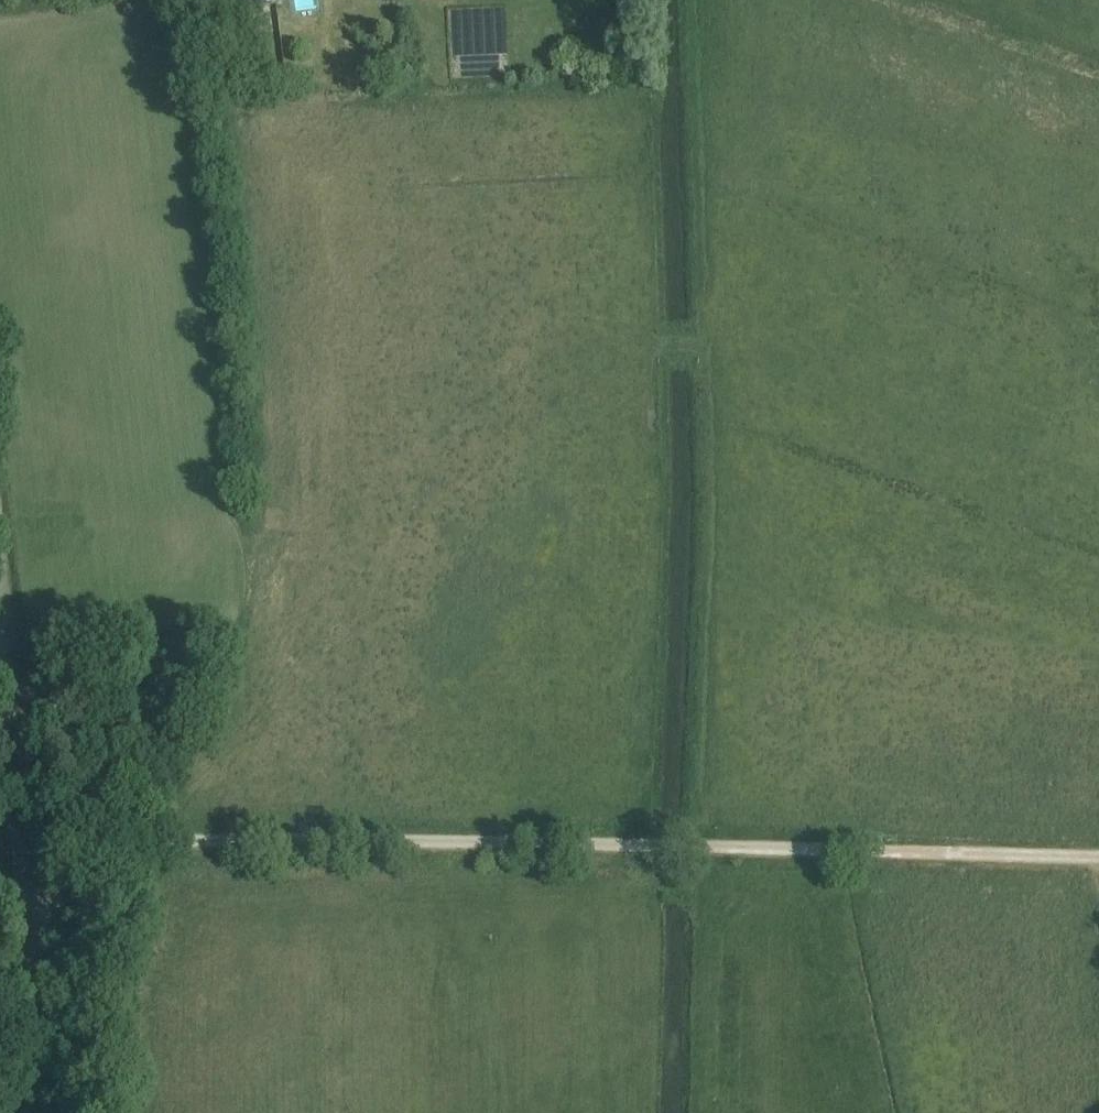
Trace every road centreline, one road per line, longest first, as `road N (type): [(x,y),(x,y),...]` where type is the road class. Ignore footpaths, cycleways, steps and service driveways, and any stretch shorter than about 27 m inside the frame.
road 1 (unclassified): [(33,1112),(21,854),(0,667)]

